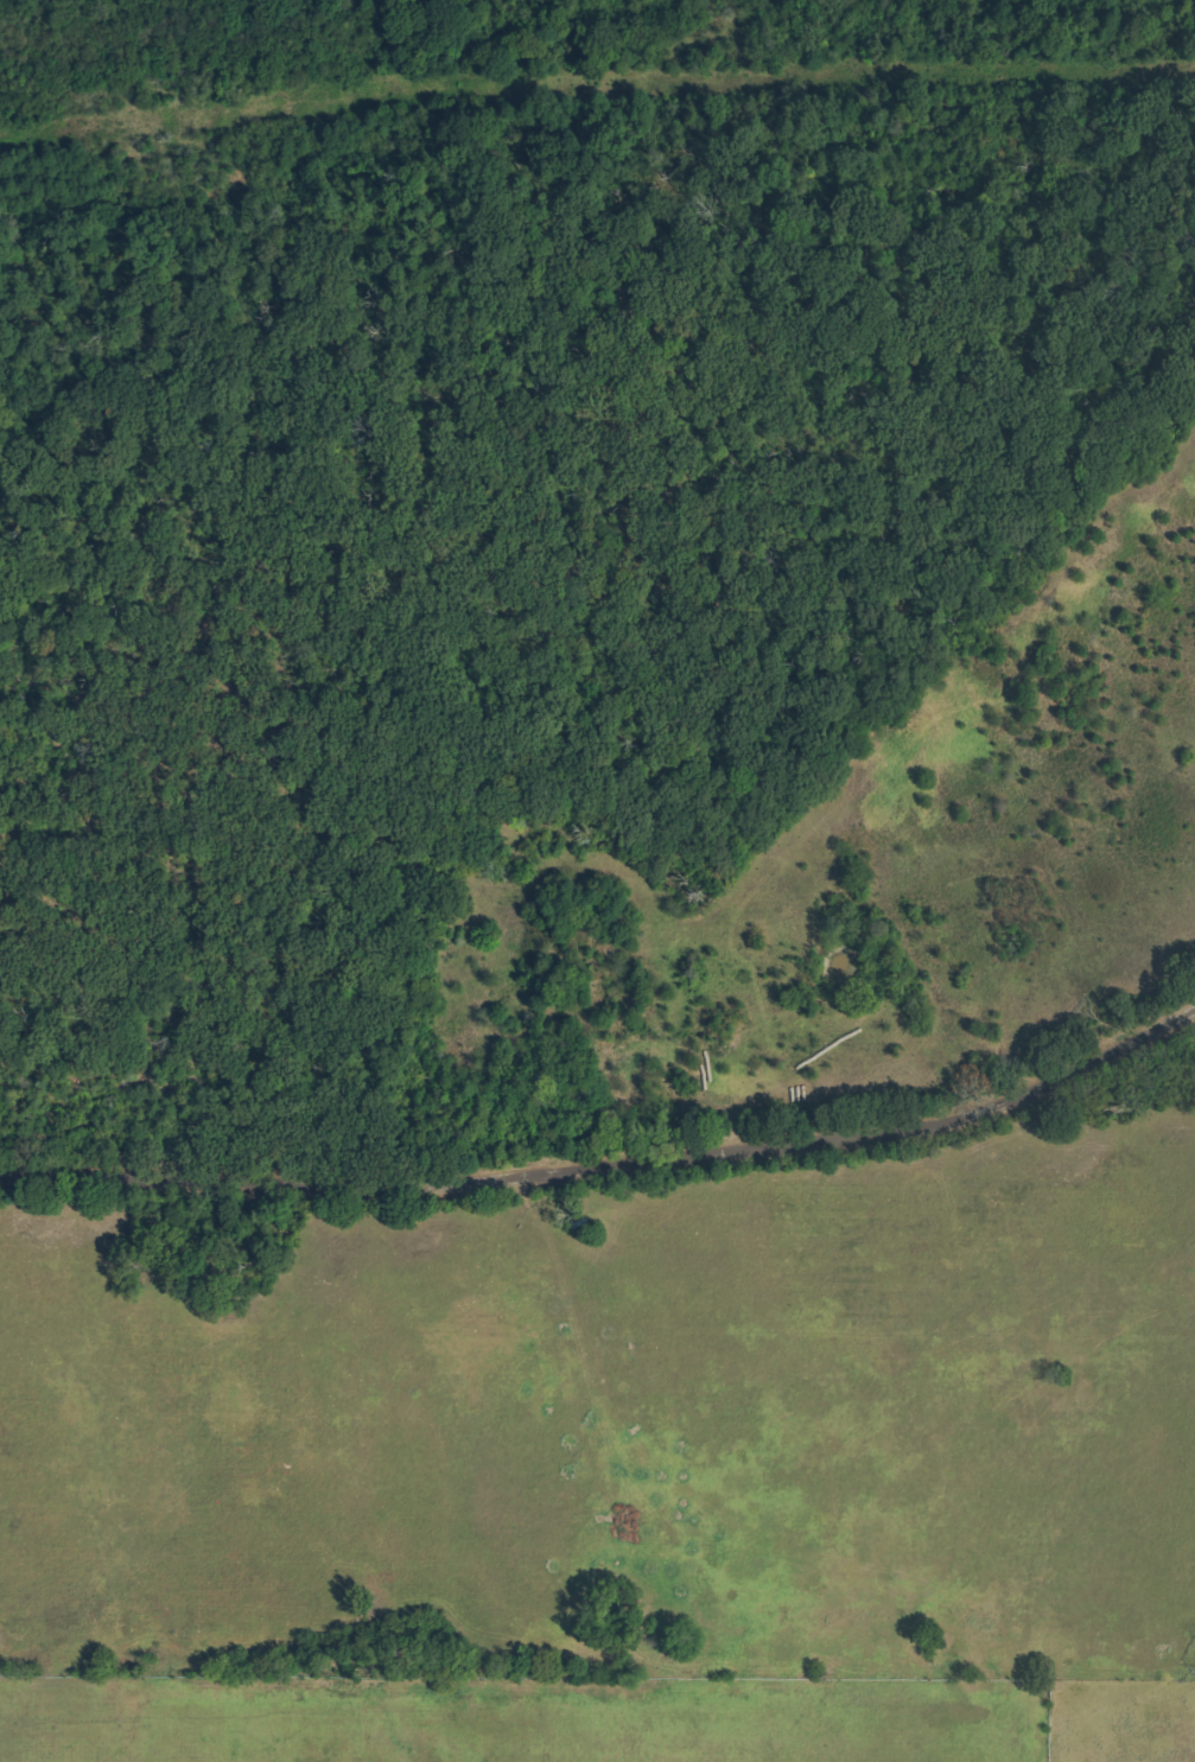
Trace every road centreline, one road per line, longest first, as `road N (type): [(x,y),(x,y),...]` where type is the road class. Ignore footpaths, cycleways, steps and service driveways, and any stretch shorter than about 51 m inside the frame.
road 1 (residential): [(0,1170),(558,1162),(966,1119),(1194,1008)]

